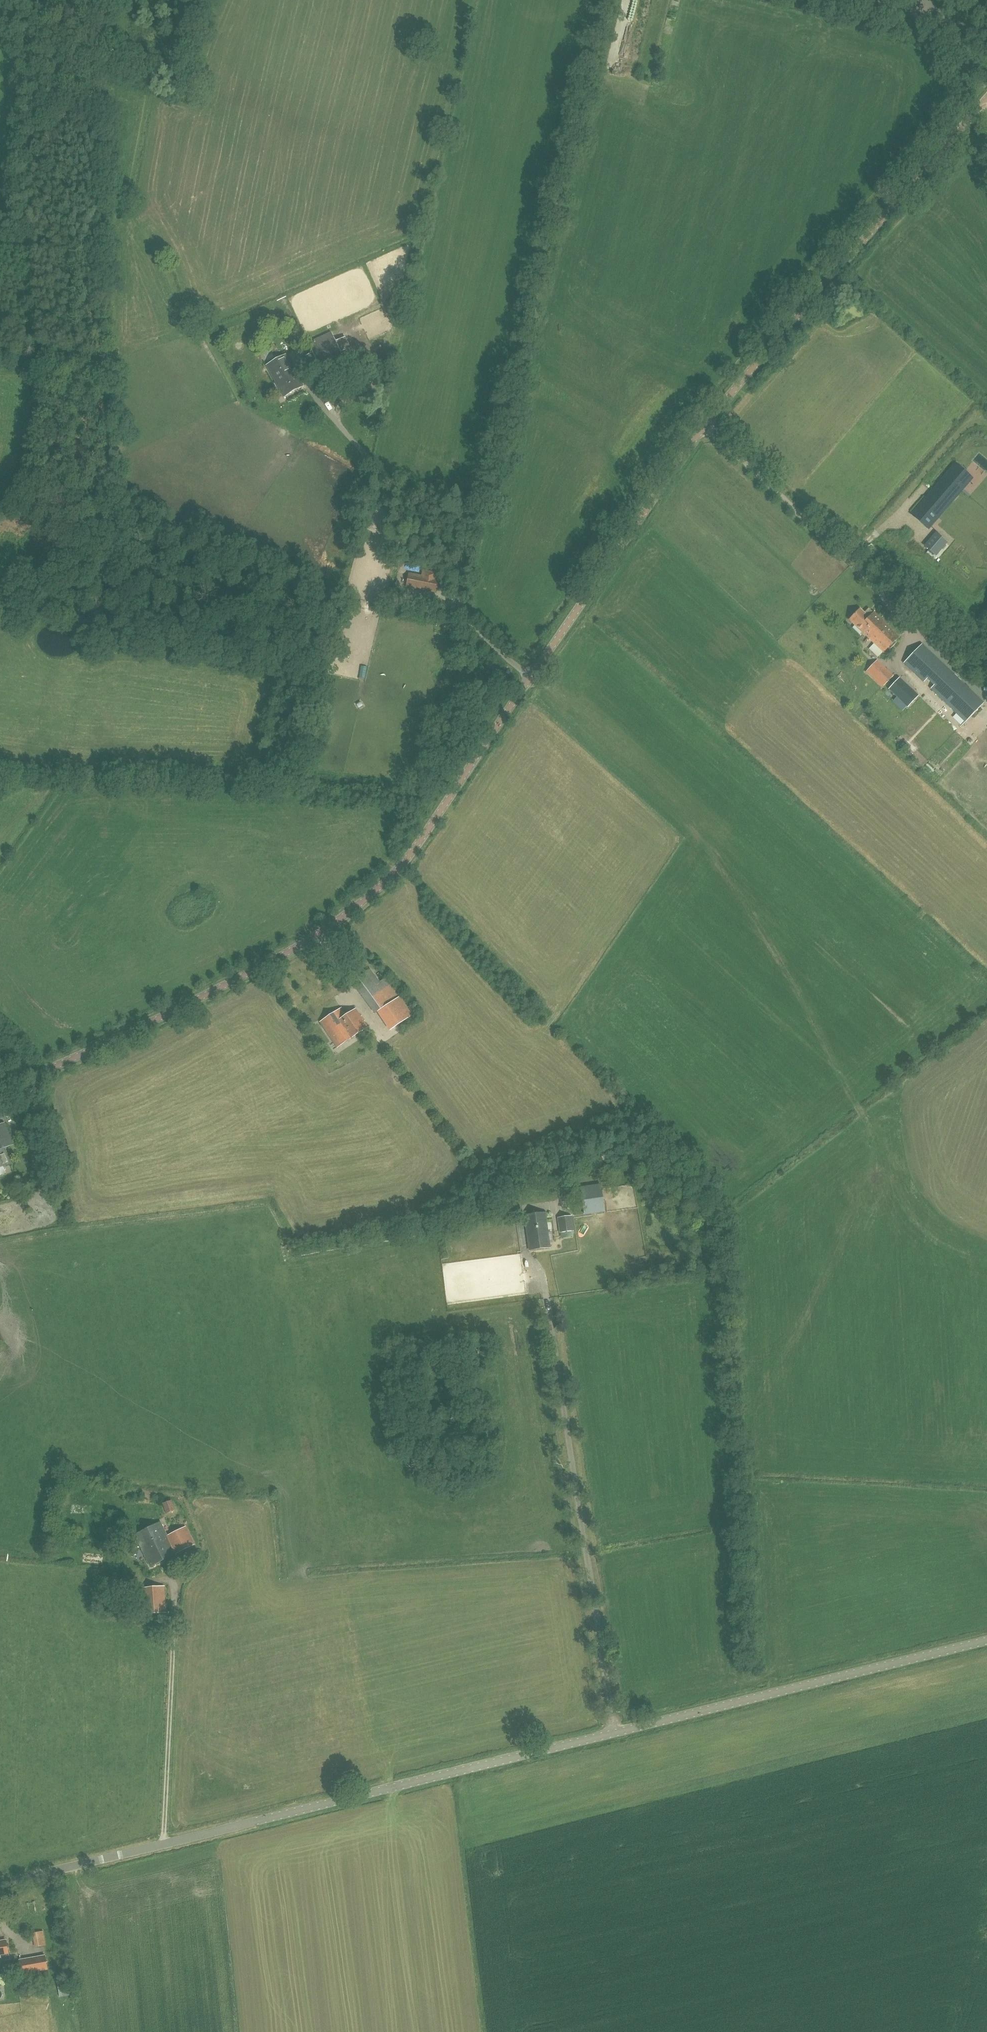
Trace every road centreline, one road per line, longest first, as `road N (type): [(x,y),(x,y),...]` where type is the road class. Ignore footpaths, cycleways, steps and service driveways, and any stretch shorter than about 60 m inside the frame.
road 1 (unclassified): [(0,1092),(292,951),(394,872),(705,426),(986,100)]
road 2 (unclassified): [(0,1886),(986,1642)]
road 3 (unclassified): [(986,35),(850,0)]

